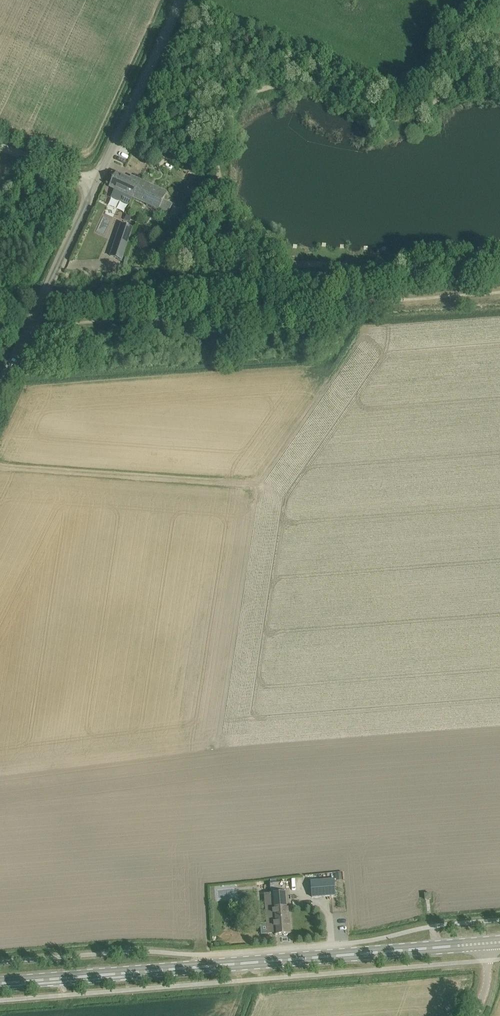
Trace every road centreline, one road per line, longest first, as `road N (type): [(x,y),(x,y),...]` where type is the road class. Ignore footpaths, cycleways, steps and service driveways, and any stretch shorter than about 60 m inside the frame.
road 1 (tertiary): [(0,983),(485,943)]
road 2 (track): [(242,487),(0,467)]
road 3 (unclassified): [(0,394),(96,177)]
road 4 (residential): [(96,177),(180,0)]

